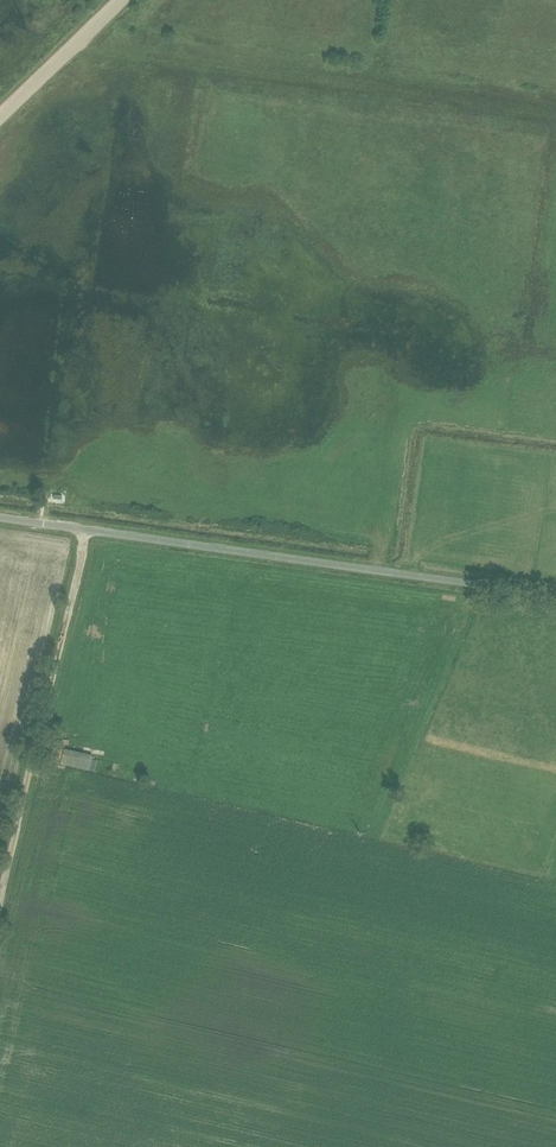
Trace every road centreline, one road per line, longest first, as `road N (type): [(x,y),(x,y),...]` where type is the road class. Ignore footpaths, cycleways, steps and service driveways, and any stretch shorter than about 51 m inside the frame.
road 1 (unclassified): [(555,595),(0,517)]
road 2 (track): [(555,112),(73,45)]
road 3 (track): [(87,530),(0,881)]

